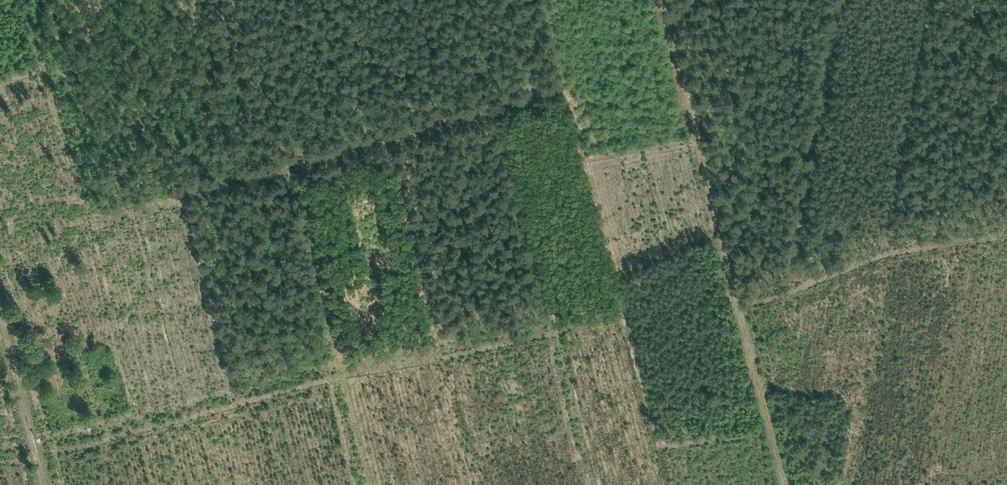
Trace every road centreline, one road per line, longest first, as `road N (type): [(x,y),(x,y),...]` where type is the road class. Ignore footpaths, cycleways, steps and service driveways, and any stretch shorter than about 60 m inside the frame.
road 1 (track): [(669,0),(790,484)]
road 2 (track): [(45,484),(0,304)]

